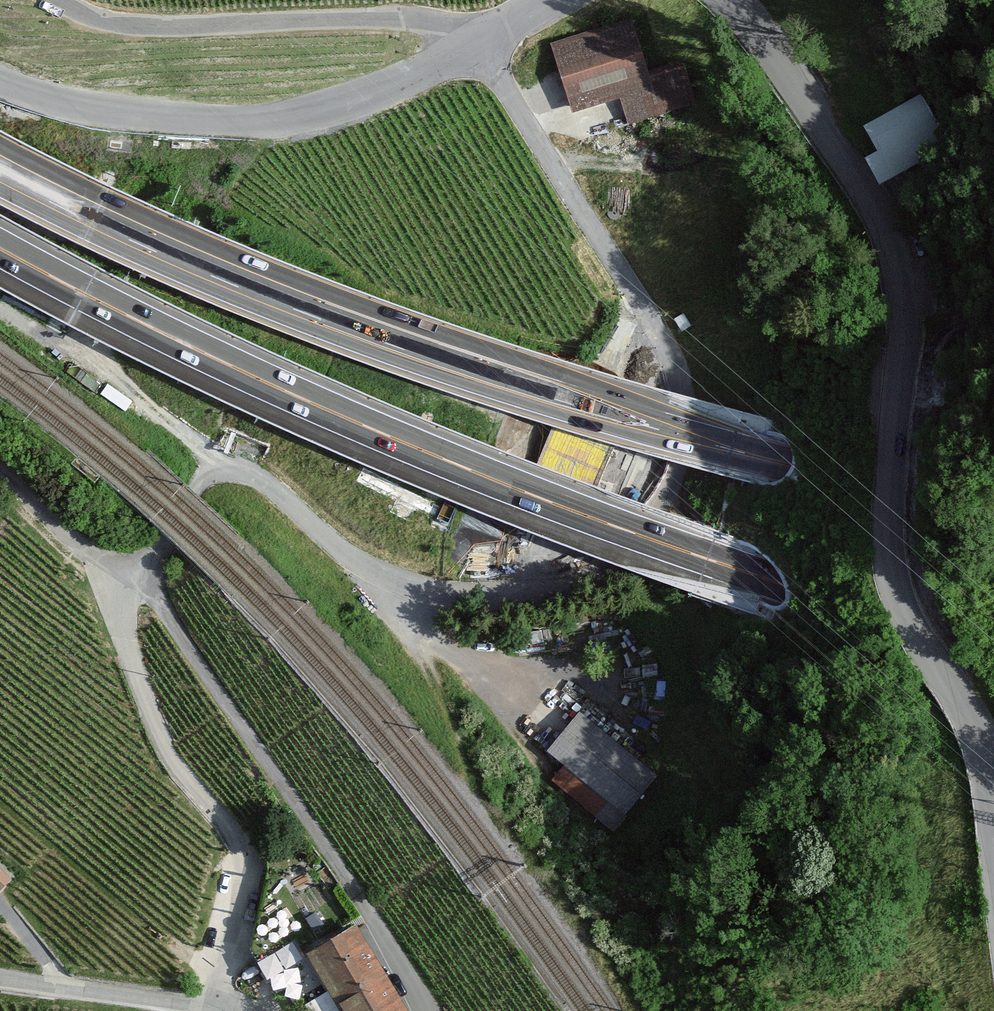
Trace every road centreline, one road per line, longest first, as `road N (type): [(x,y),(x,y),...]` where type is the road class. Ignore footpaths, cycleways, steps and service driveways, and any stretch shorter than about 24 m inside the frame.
road 1 (unclassified): [(211,1010),(246,878),(228,829),(169,757),(117,622),(124,584),(194,490),(213,473),(243,469),(354,559),(398,580),(456,594),(509,593),(564,579),(623,538),(669,463),(678,432),(668,353),(641,300),(474,43)]
road 2 (motorway): [(0,249),(274,388),(456,465),(707,560),(993,654)]
road 3 (motorway): [(993,517),(462,365),(177,257),(0,172)]
road 4 (tertiary): [(993,822),(987,760),(907,626),(891,551),(887,453),(898,286),(874,209),(729,0)]
road 5 (track): [(427,1010),(157,602),(124,584),(0,471)]
road 6 (tertiary): [(0,79),(38,96),(260,127),(339,107),(474,43)]
road 7 (unclassified): [(474,43),(393,21),(141,27),(57,0)]
road 8 (track): [(0,980),(213,1010)]

